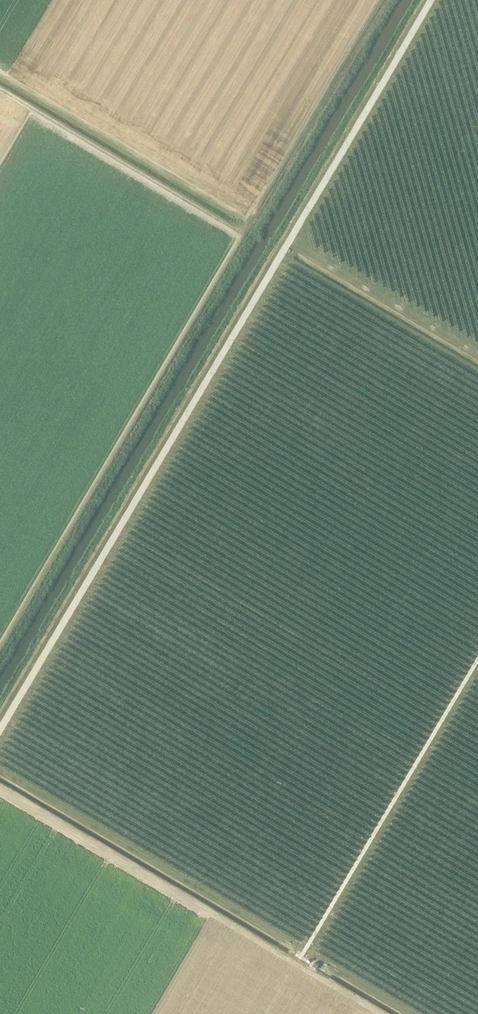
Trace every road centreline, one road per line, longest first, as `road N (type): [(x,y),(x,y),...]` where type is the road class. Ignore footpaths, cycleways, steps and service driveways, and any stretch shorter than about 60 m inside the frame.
road 1 (track): [(309,963),(300,958),(477,658)]

